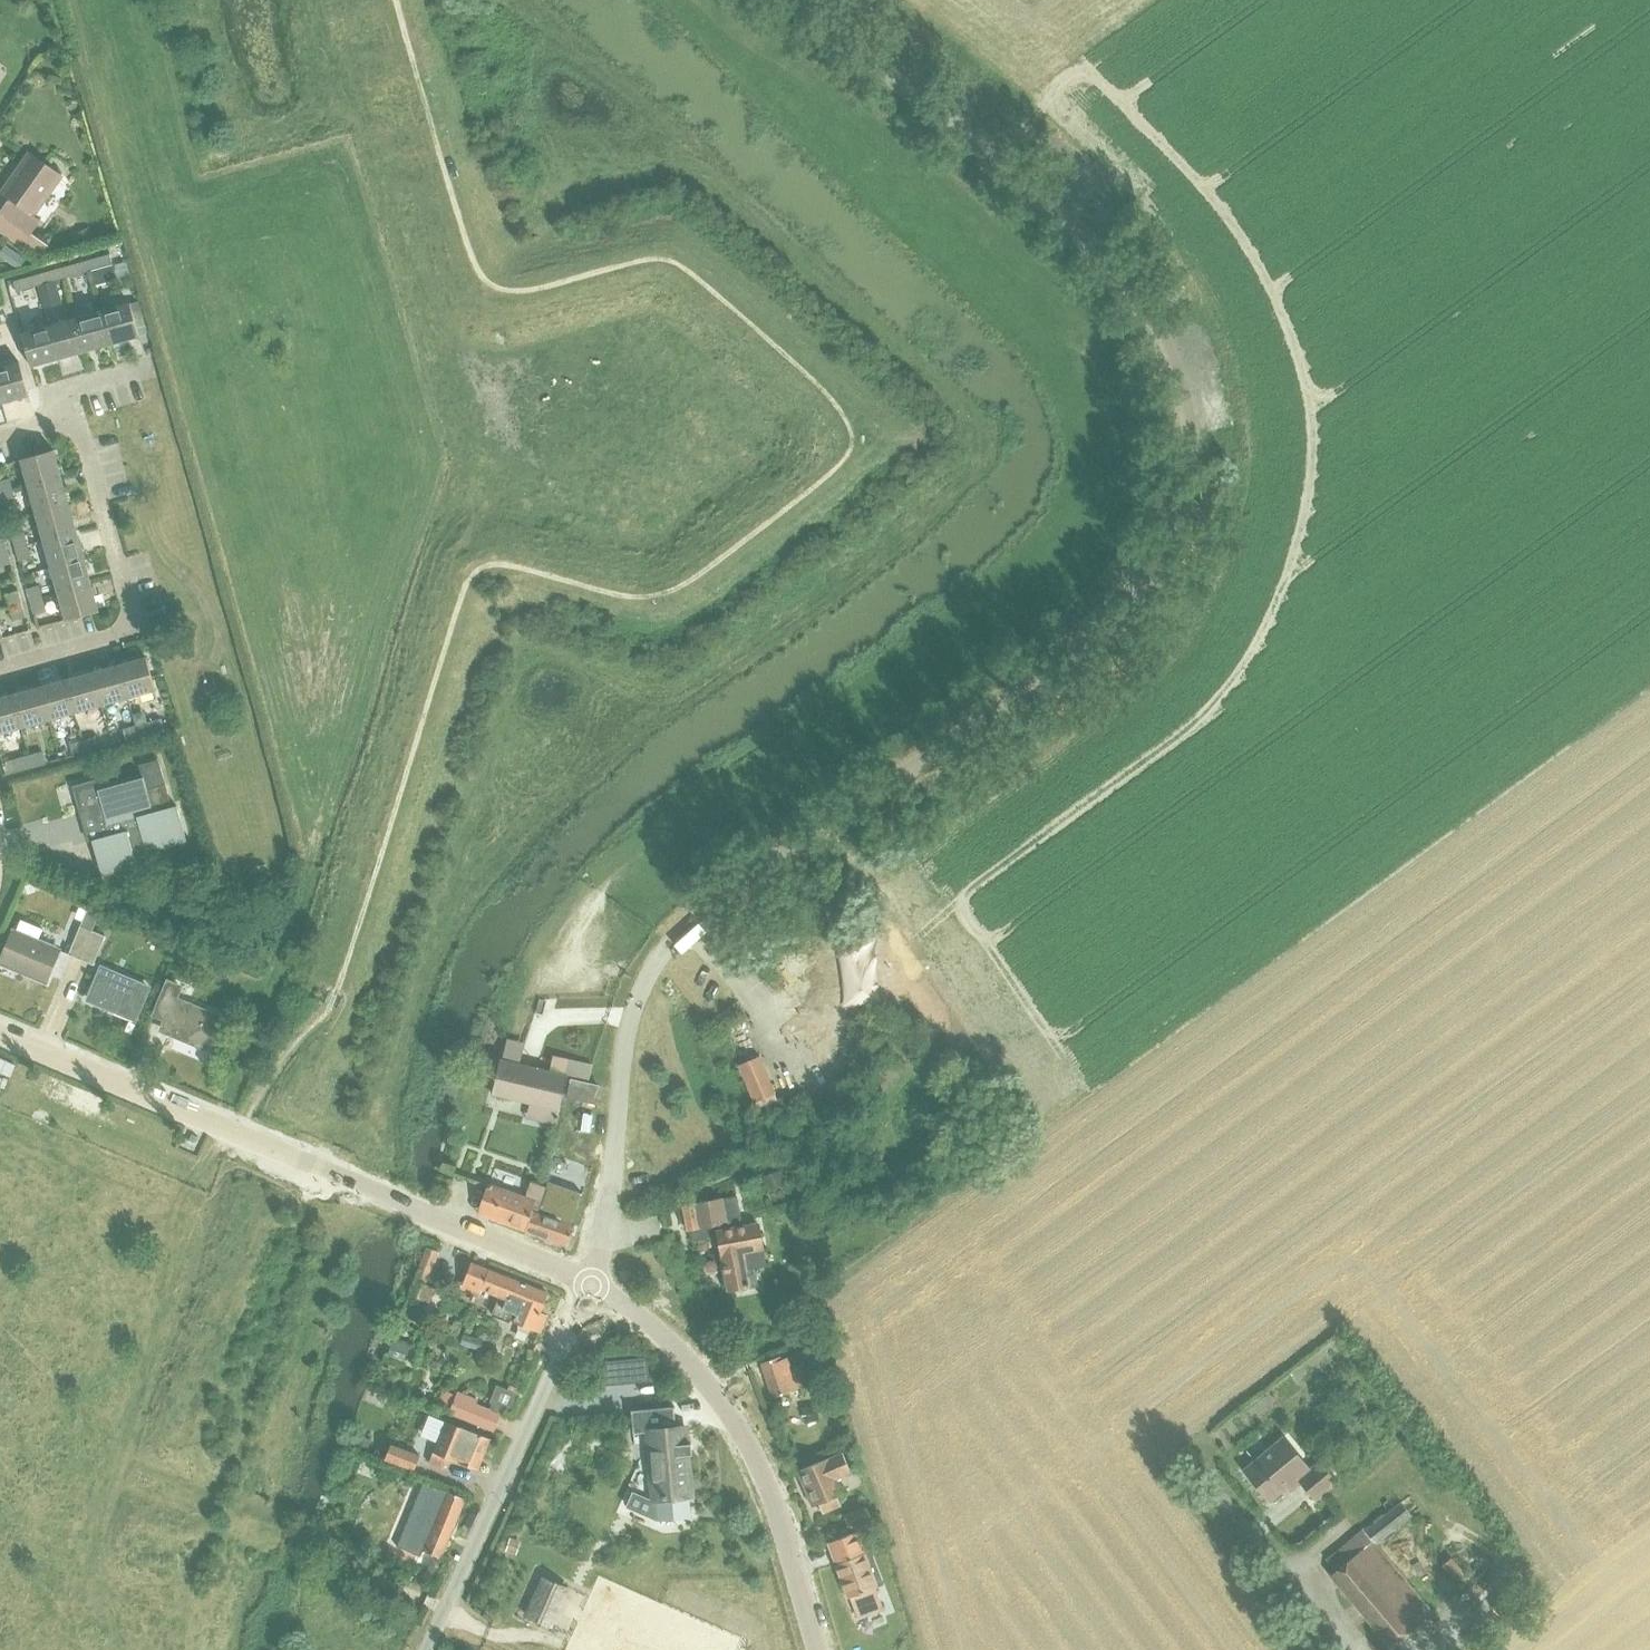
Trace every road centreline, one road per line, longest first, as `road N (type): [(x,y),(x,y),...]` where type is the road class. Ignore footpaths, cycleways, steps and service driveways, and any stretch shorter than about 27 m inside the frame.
road 1 (unclassified): [(643,983),(685,929),(729,890),(1074,649),(1130,597),(1155,556),(1177,481),(1168,377),(1134,300),(1108,268),(796,0)]
road 2 (tertiary): [(591,1285),(0,1031)]
road 3 (tertiary): [(819,1649),(772,1493),(733,1417),(677,1347),(591,1285)]
road 4 (residential): [(435,1626),(591,1285)]
road 5 (residential): [(0,667),(114,635),(130,619),(78,414)]
road 6 (residential): [(591,1285),(624,1040),(643,983)]

